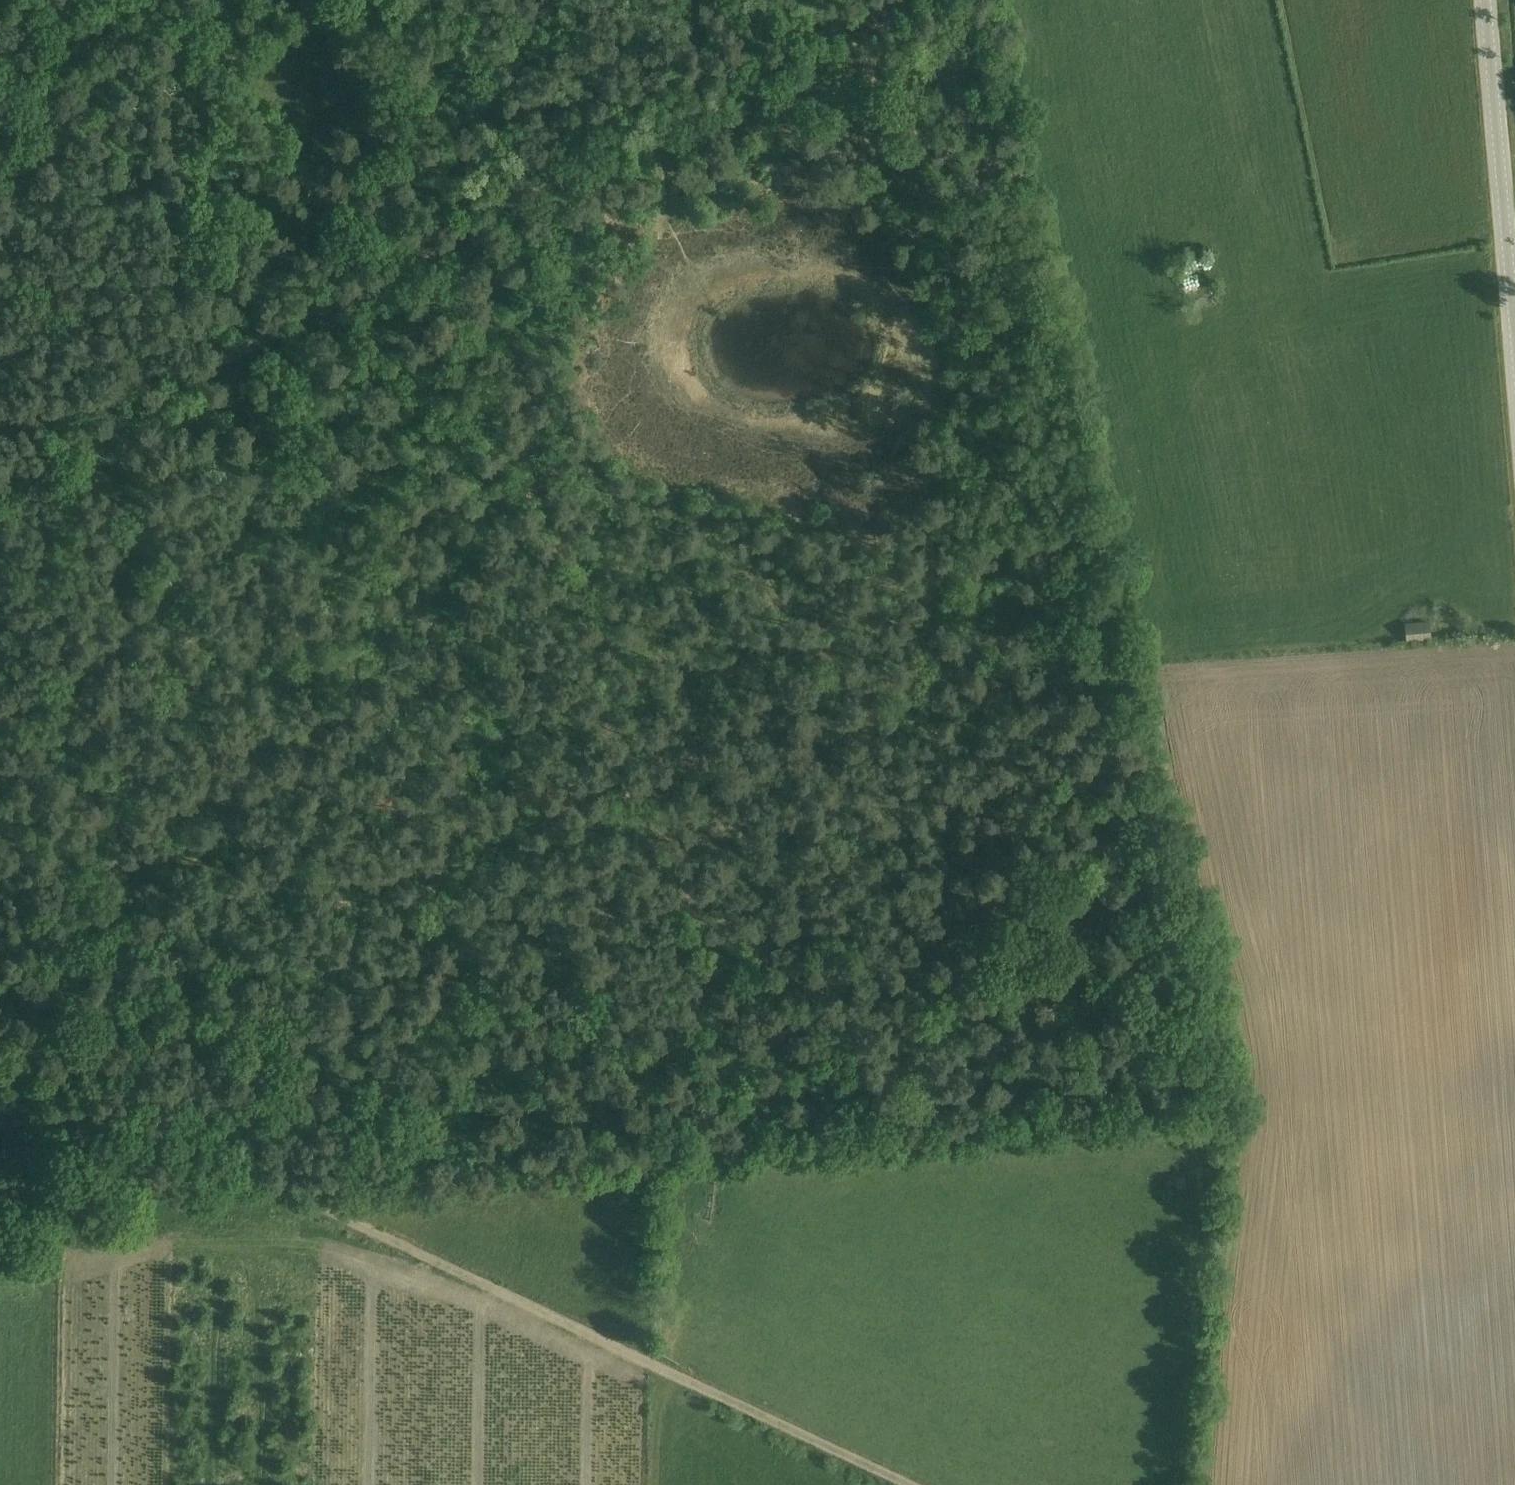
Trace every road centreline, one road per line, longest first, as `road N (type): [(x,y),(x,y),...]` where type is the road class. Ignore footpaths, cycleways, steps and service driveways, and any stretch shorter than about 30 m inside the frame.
road 1 (track): [(0,1046),(928,1484)]
road 2 (track): [(0,488),(886,0)]
road 3 (tertiary): [(1514,299),(1490,0)]

